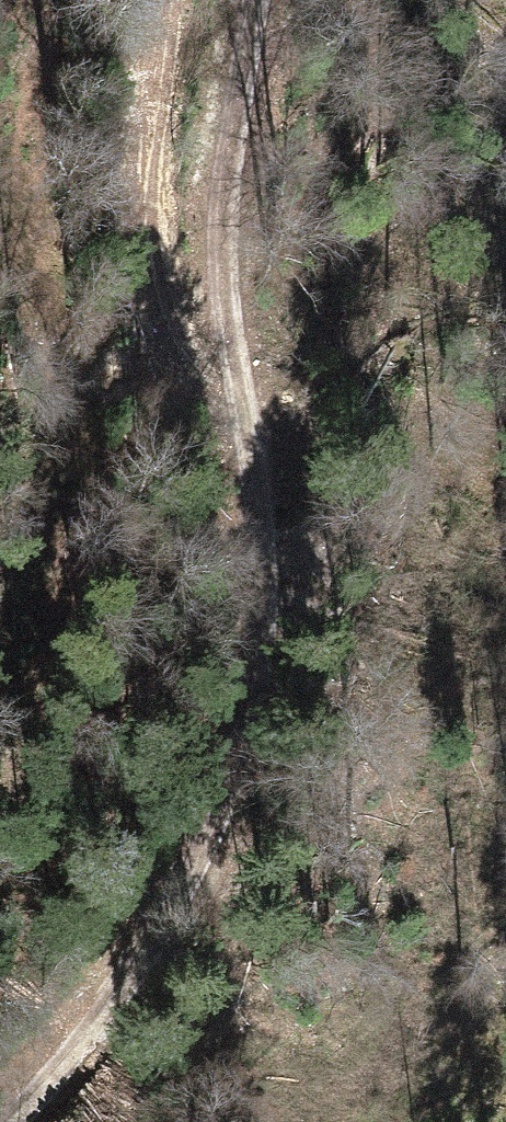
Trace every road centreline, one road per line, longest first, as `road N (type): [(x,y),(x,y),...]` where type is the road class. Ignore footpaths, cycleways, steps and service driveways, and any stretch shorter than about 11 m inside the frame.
road 1 (track): [(255,0),(231,224),(235,380),(270,706),(149,959),(8,1121)]
road 2 (track): [(0,790),(46,703),(60,605),(58,432),(31,261),(29,126),(68,0)]
road 3 (track): [(235,380),(183,328),(155,229),(151,110),(164,0)]

